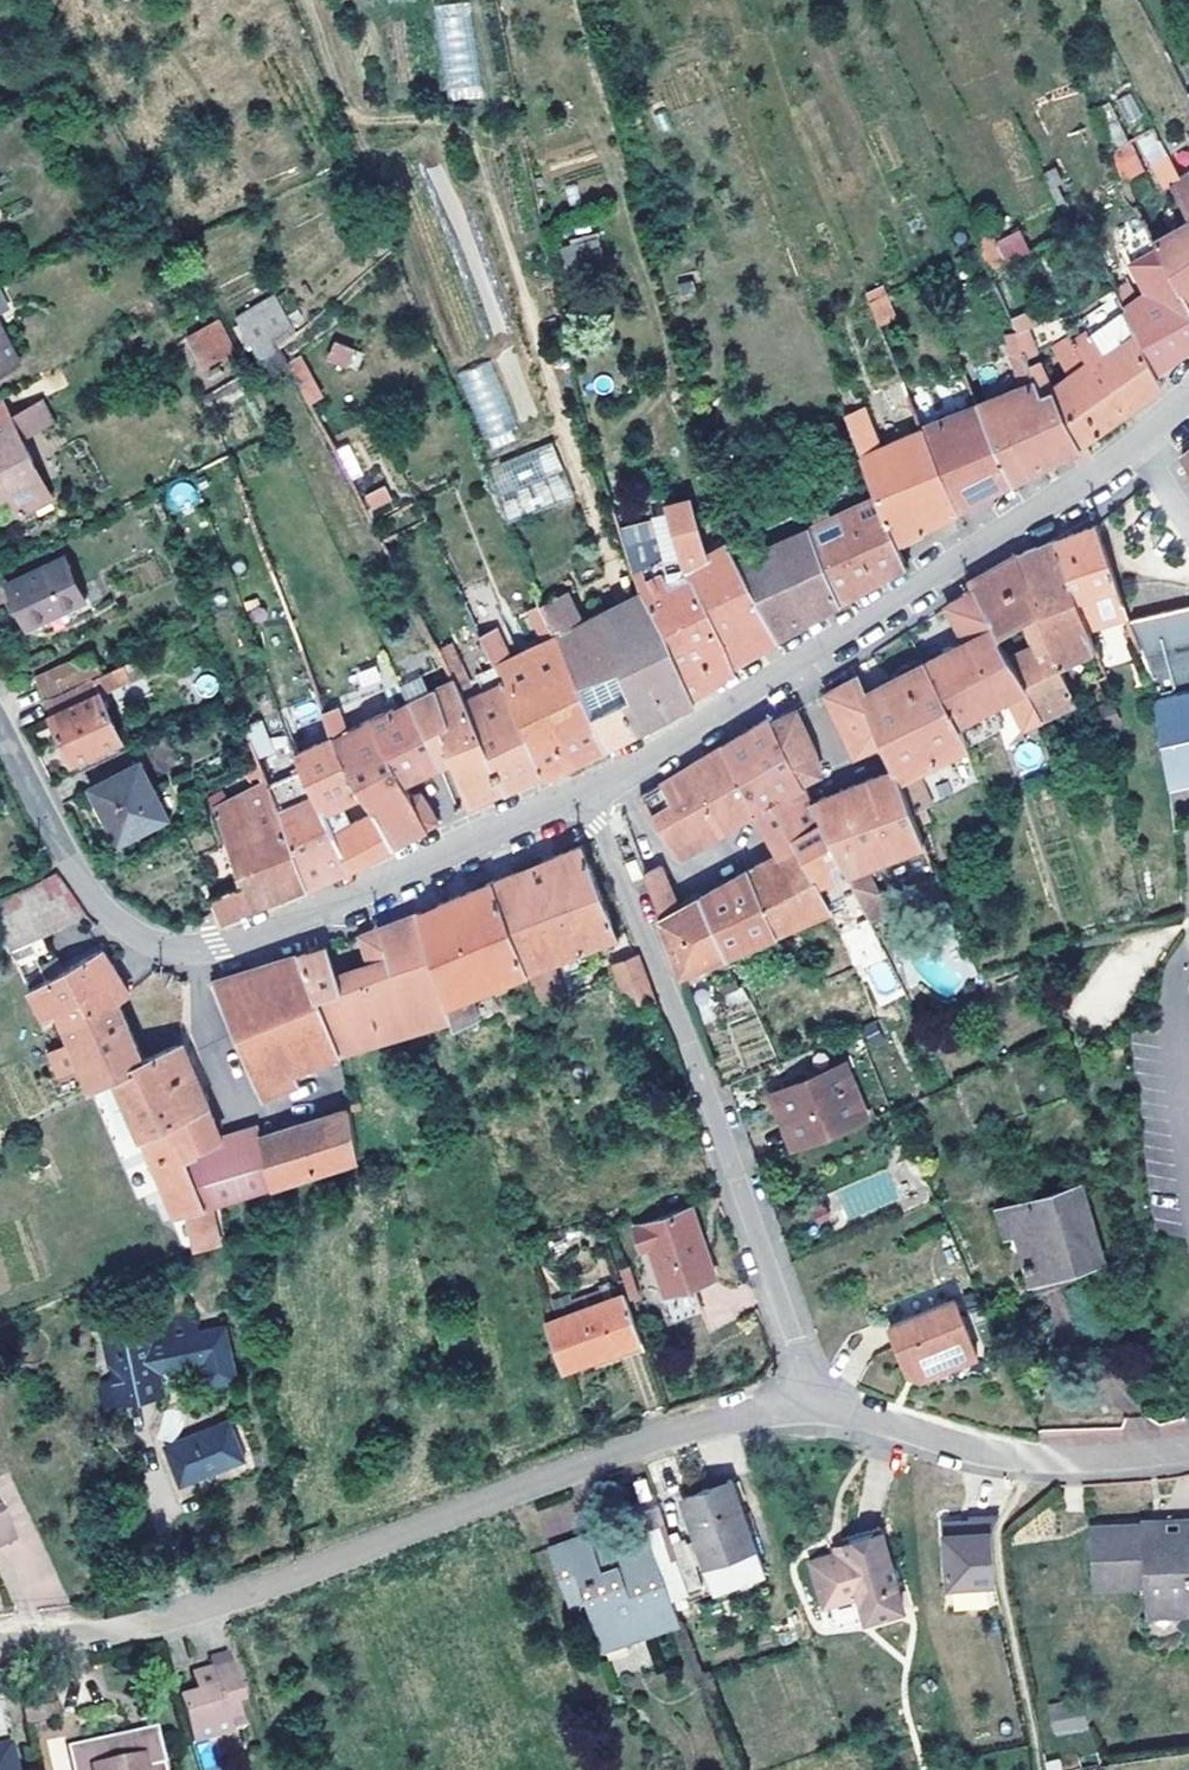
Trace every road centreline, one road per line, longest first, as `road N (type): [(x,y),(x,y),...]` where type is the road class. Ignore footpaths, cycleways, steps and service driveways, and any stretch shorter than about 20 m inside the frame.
road 1 (residential): [(0,1641),(199,1612),(694,1428),(806,1399)]
road 2 (residential): [(0,732),(83,885),(109,922),(150,947),(220,947),(287,926),(587,794)]
road 3 (residential): [(587,794),(1046,509),(1188,400)]
road 4 (residential): [(587,794),(806,1399)]
road 5 (residential): [(806,1399),(1027,1461),(1188,1453)]

